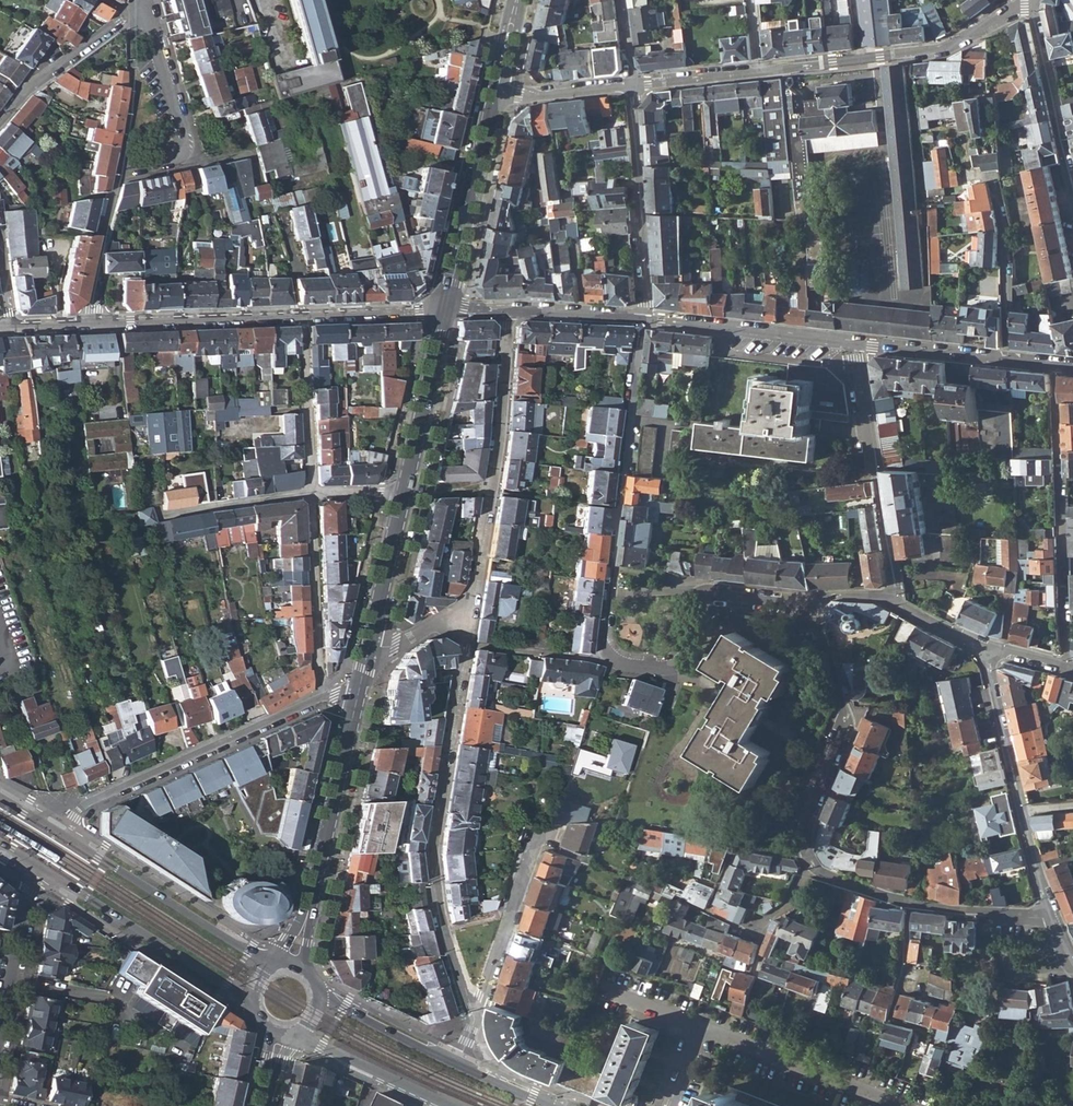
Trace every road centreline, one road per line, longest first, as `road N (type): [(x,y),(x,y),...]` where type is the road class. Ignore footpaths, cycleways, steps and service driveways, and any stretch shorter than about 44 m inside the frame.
road 1 (residential): [(690,593),(678,661),(618,661),(608,653),(643,321)]
road 2 (residential): [(473,1017),(441,921),(433,857),(468,622)]
road 3 (residential): [(846,725),(803,831),(813,867),(912,903),(1051,916)]
road 4 (residential): [(142,7),(154,25),(182,140),(179,156),(163,165),(116,172),(97,249),(91,324)]
road 5 (residential): [(468,622),(508,312)]
road 6 (residential): [(1066,669),(1054,366)]
road 7 (residential): [(63,833),(83,805),(320,698)]
road 8 (residential): [(759,73),(942,51),(1021,0)]
road 9 (residential): [(984,647),(1051,916)]
road 10 (primary): [(354,704),(292,964)]
road 11 (primary): [(272,966),(63,833)]
road 12 (primary): [(45,877),(252,1005)]
road 13 (residential): [(632,83),(643,321)]
road 14 (primary): [(491,99),(444,311)]
road 15 (residential): [(854,345),(643,321)]
road 16 (residential): [(91,324),(301,317)]
road 17 (residential): [(309,495),(320,698)]
road 18 (residential): [(473,1017),(547,839)]
road 19 (residential): [(1072,187),(1032,0)]
road 20 (residential): [(994,176),(1007,234),(1008,361)]
road 21 (primary): [(444,311),(403,491)]
road 22 (residential): [(142,7),(25,90),(0,119)]
road 23 (residential): [(301,317),(309,495)]
road 24 (primary): [(298,1029),(446,1105)]
road 25 (residential): [(45,877),(23,912),(0,1031)]
road 26 (primary): [(403,491),(368,647)]
road 27 (residential): [(1008,361),(854,345)]
road 28 (primary): [(459,1063),(320,995)]
road 29 (residential): [(874,453),(898,605)]
road 30 (residential): [(301,317),(444,311)]
road 31 (residential): [(309,495),(168,516)]
road 32 (residential): [(491,99),(632,83)]
road 33 (residential): [(643,321),(508,312)]
road 34 (residential): [(632,83),(759,73)]
road 35 (residential): [(815,602),(846,725)]
road 36 (residential): [(815,602),(690,593)]

